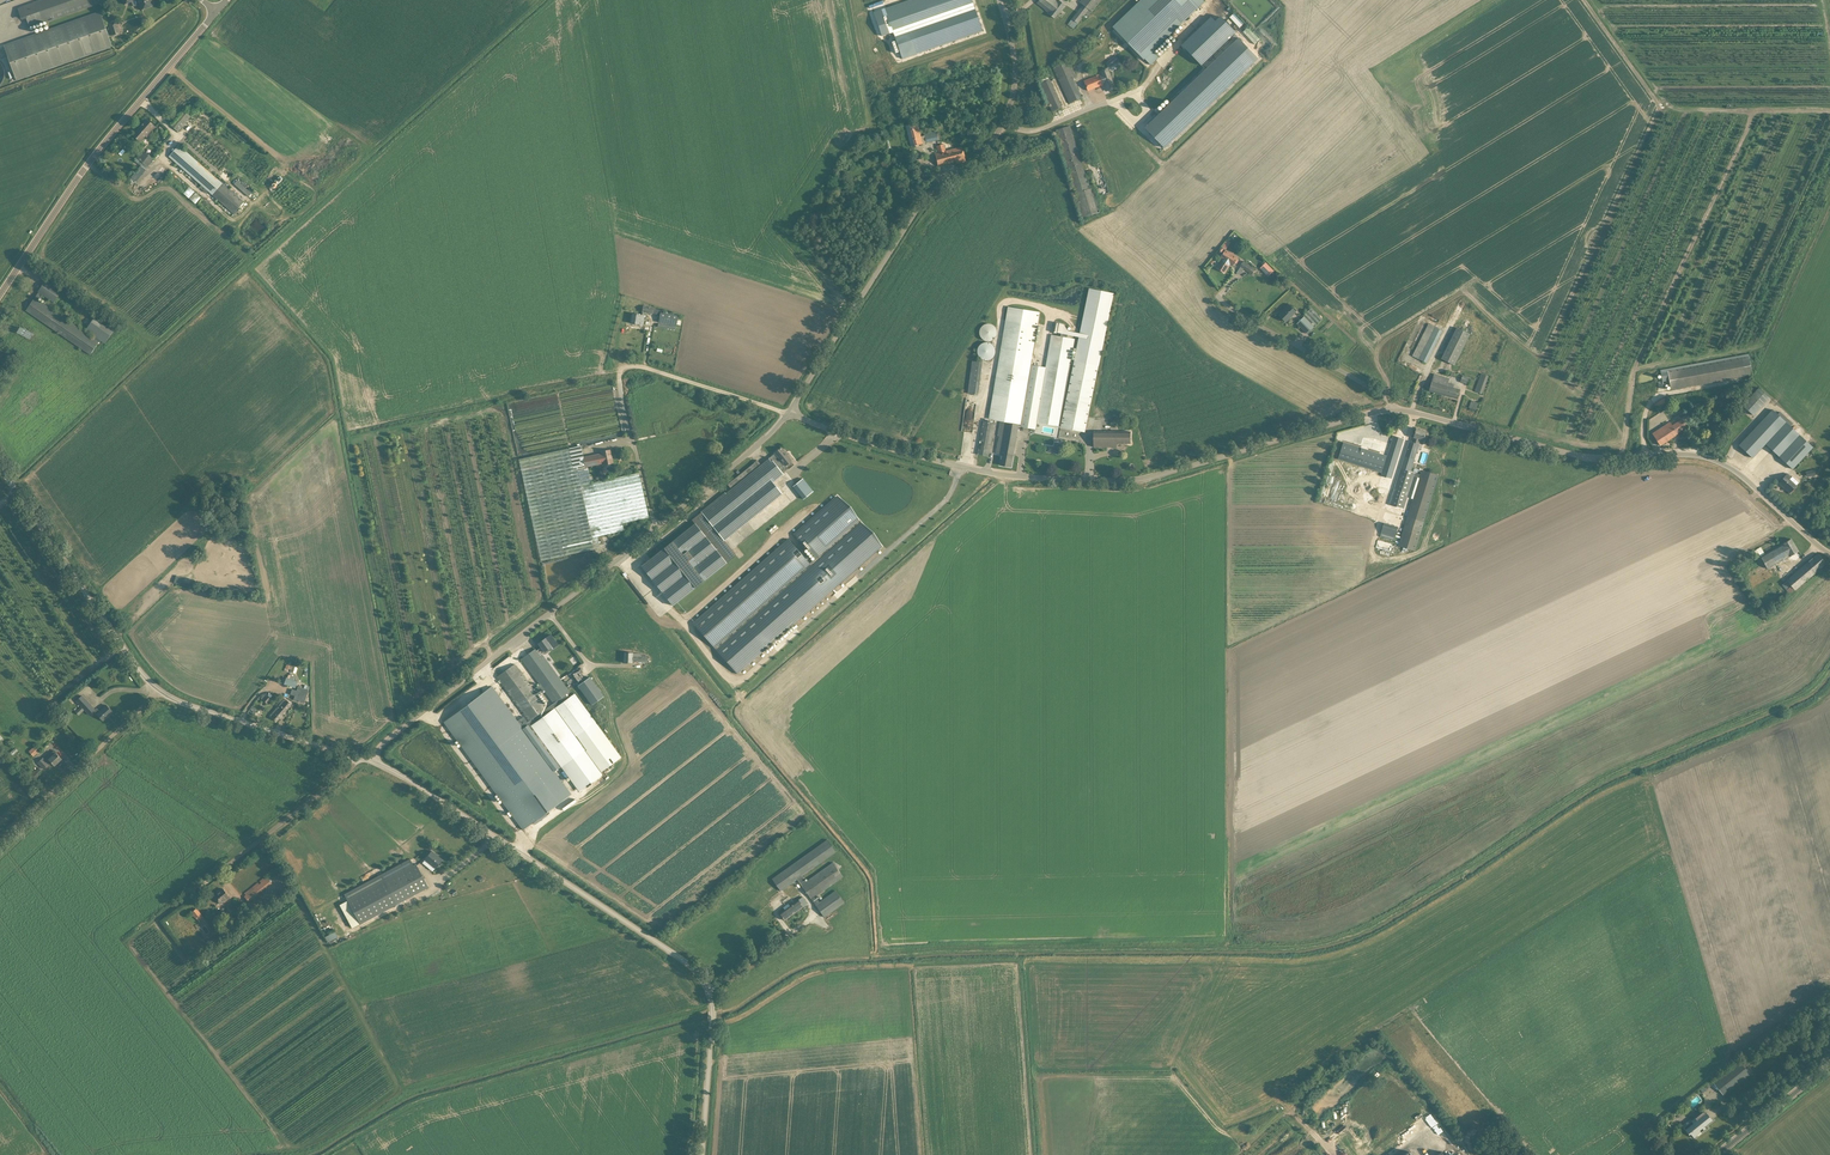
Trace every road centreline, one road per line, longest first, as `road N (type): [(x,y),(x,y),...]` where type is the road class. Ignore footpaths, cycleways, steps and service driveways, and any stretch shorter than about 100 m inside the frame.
road 1 (unclassified): [(1391,409),(1161,474),(1102,480),(976,470),(788,412)]
road 2 (unclassified): [(702,1154),(713,1010),(704,980),(370,760)]
road 3 (unclassified): [(370,760),(788,412)]
road 4 (unclassified): [(788,412),(922,202),(1005,124),(1016,79),(1000,0)]
road 5 (unclassified): [(1829,553),(1739,473),(1707,457),(1575,455),(1391,409)]
road 6 (track): [(323,1154),(432,1097),(712,1021)]
road 7 (unclassified): [(0,296),(86,166),(218,10)]
road 8 (unclassified): [(127,940),(370,760)]
road 9 (unclassified): [(160,690),(0,468)]
road 10 (unclassified): [(370,760),(160,690)]
road 11 (unclassified): [(0,840),(160,690)]
road 12 (unclassified): [(1391,409),(1361,382),(1217,296)]
road 13 (tertiary): [(1715,1154),(1829,1064)]

